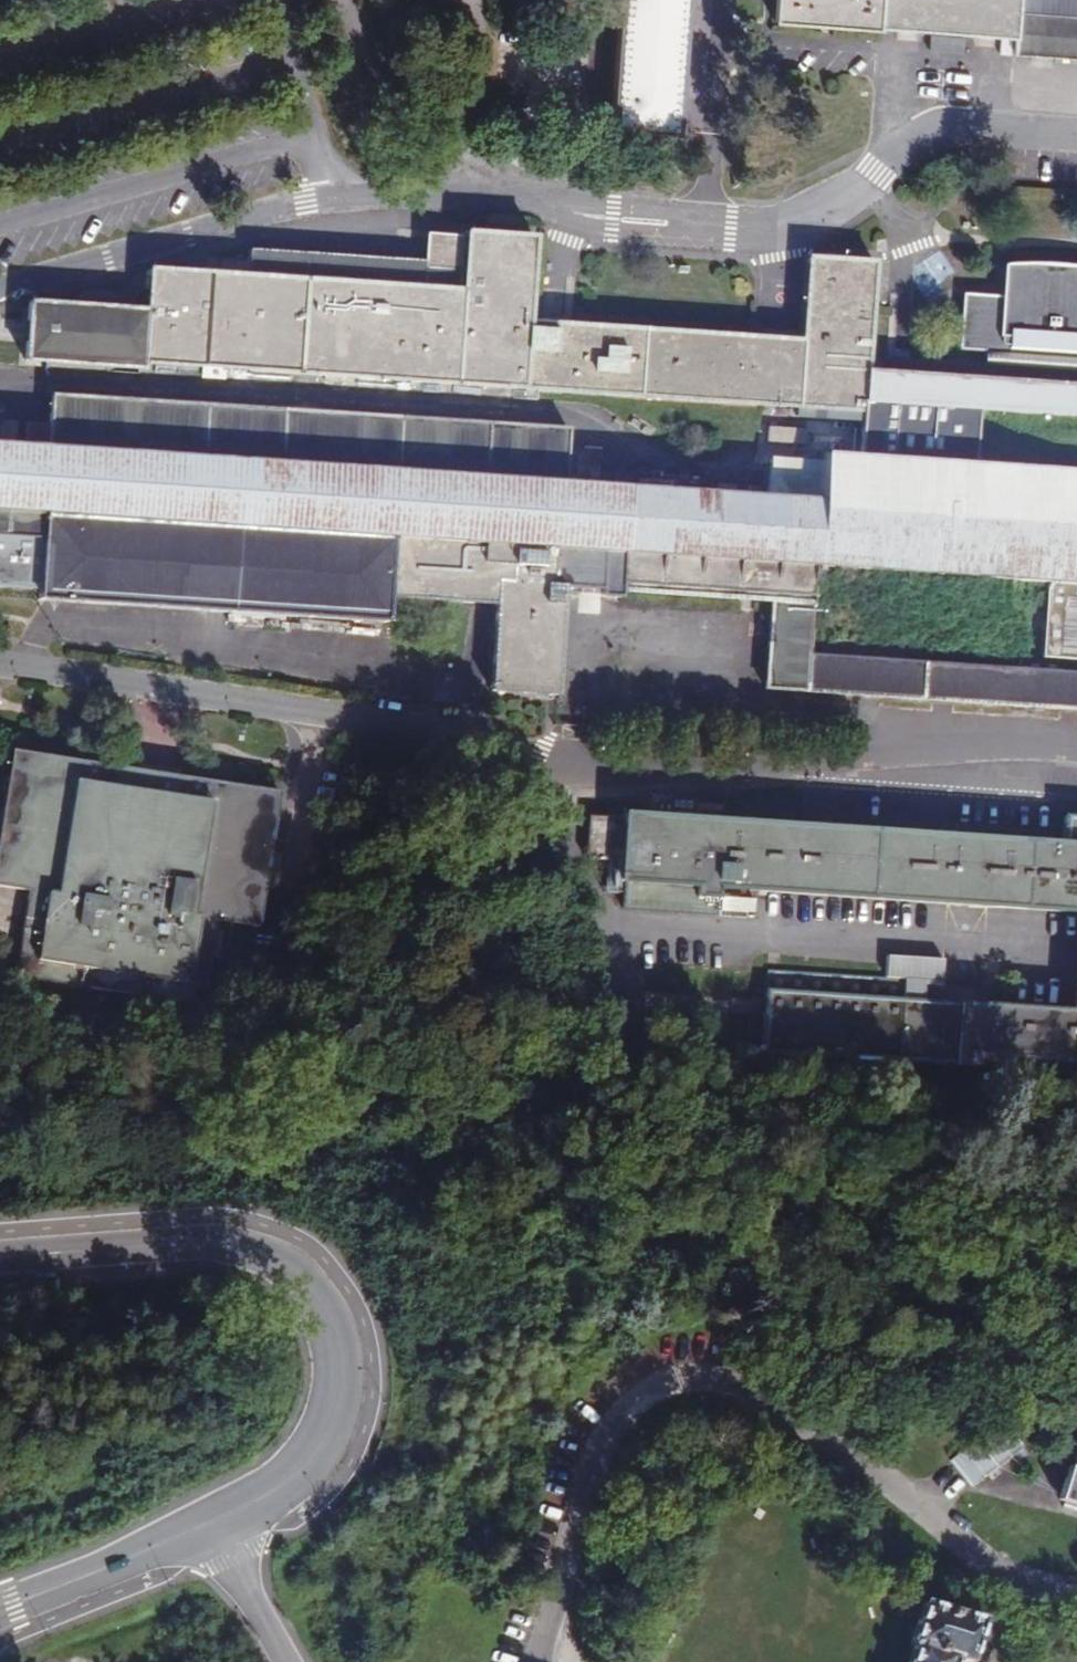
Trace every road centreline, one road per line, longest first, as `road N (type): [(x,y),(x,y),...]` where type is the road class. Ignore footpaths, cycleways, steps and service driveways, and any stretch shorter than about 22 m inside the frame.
road 1 (unclassified): [(0,288),(336,196),(509,197),(614,220),(772,227),(816,211),(934,125),(1076,135)]
road 2 (unclassified): [(0,665),(319,712),(541,755),(705,770),(968,748),(1076,752)]
road 3 (secondary): [(0,1258),(214,1242),(281,1255),(333,1315),(344,1359),(323,1439),(284,1480),(211,1524),(0,1612)]

